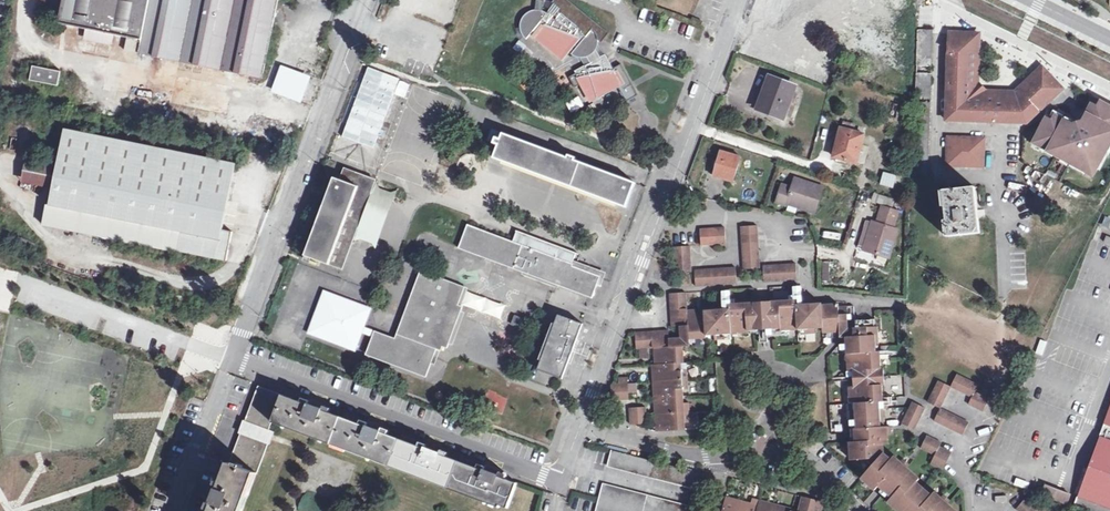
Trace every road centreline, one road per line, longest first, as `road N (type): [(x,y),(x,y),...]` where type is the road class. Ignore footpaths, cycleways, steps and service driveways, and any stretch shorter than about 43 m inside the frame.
road 1 (residential): [(366,0),(230,354),(560,484),(580,432)]
road 2 (residential): [(580,432),(741,0)]
road 3 (unclassified): [(580,432),(694,457),(798,452),(868,510)]

